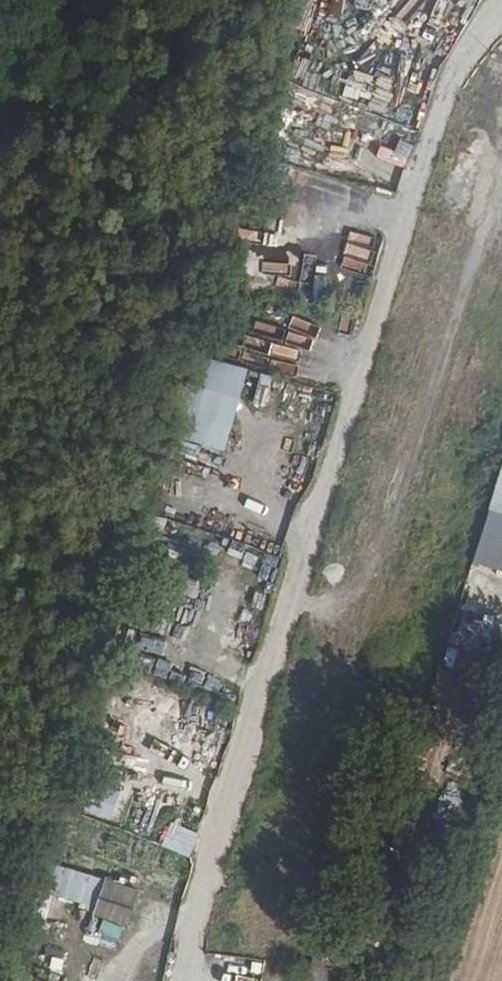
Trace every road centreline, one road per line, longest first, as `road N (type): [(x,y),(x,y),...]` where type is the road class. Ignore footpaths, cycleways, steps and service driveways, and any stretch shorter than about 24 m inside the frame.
road 1 (track): [(115,980),(146,929),(192,914),(462,57),(501,16)]
road 2 (track): [(501,622),(444,773)]

